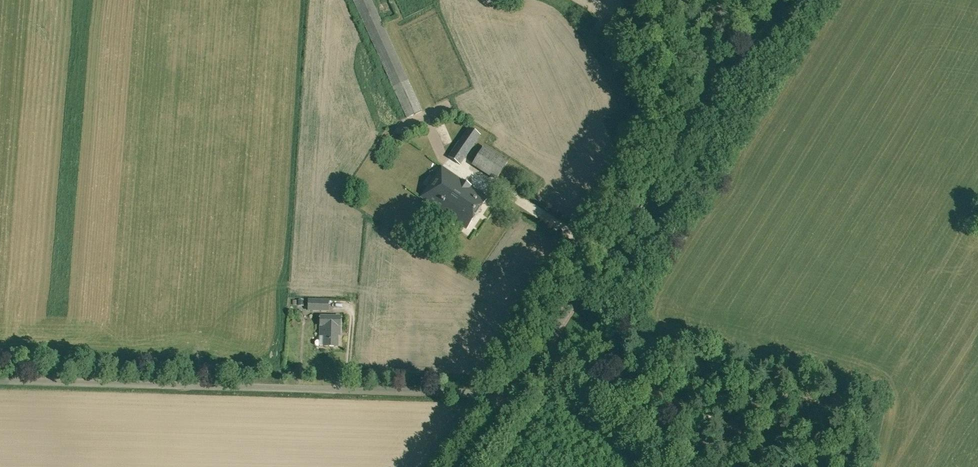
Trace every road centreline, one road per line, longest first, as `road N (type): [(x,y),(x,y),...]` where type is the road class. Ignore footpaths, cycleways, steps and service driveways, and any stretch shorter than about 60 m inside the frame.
road 1 (unclassified): [(513,397),(0,381)]
road 2 (secondary): [(537,350),(671,157),(700,97),(727,0)]
road 3 (unclassified): [(694,466),(537,350)]

